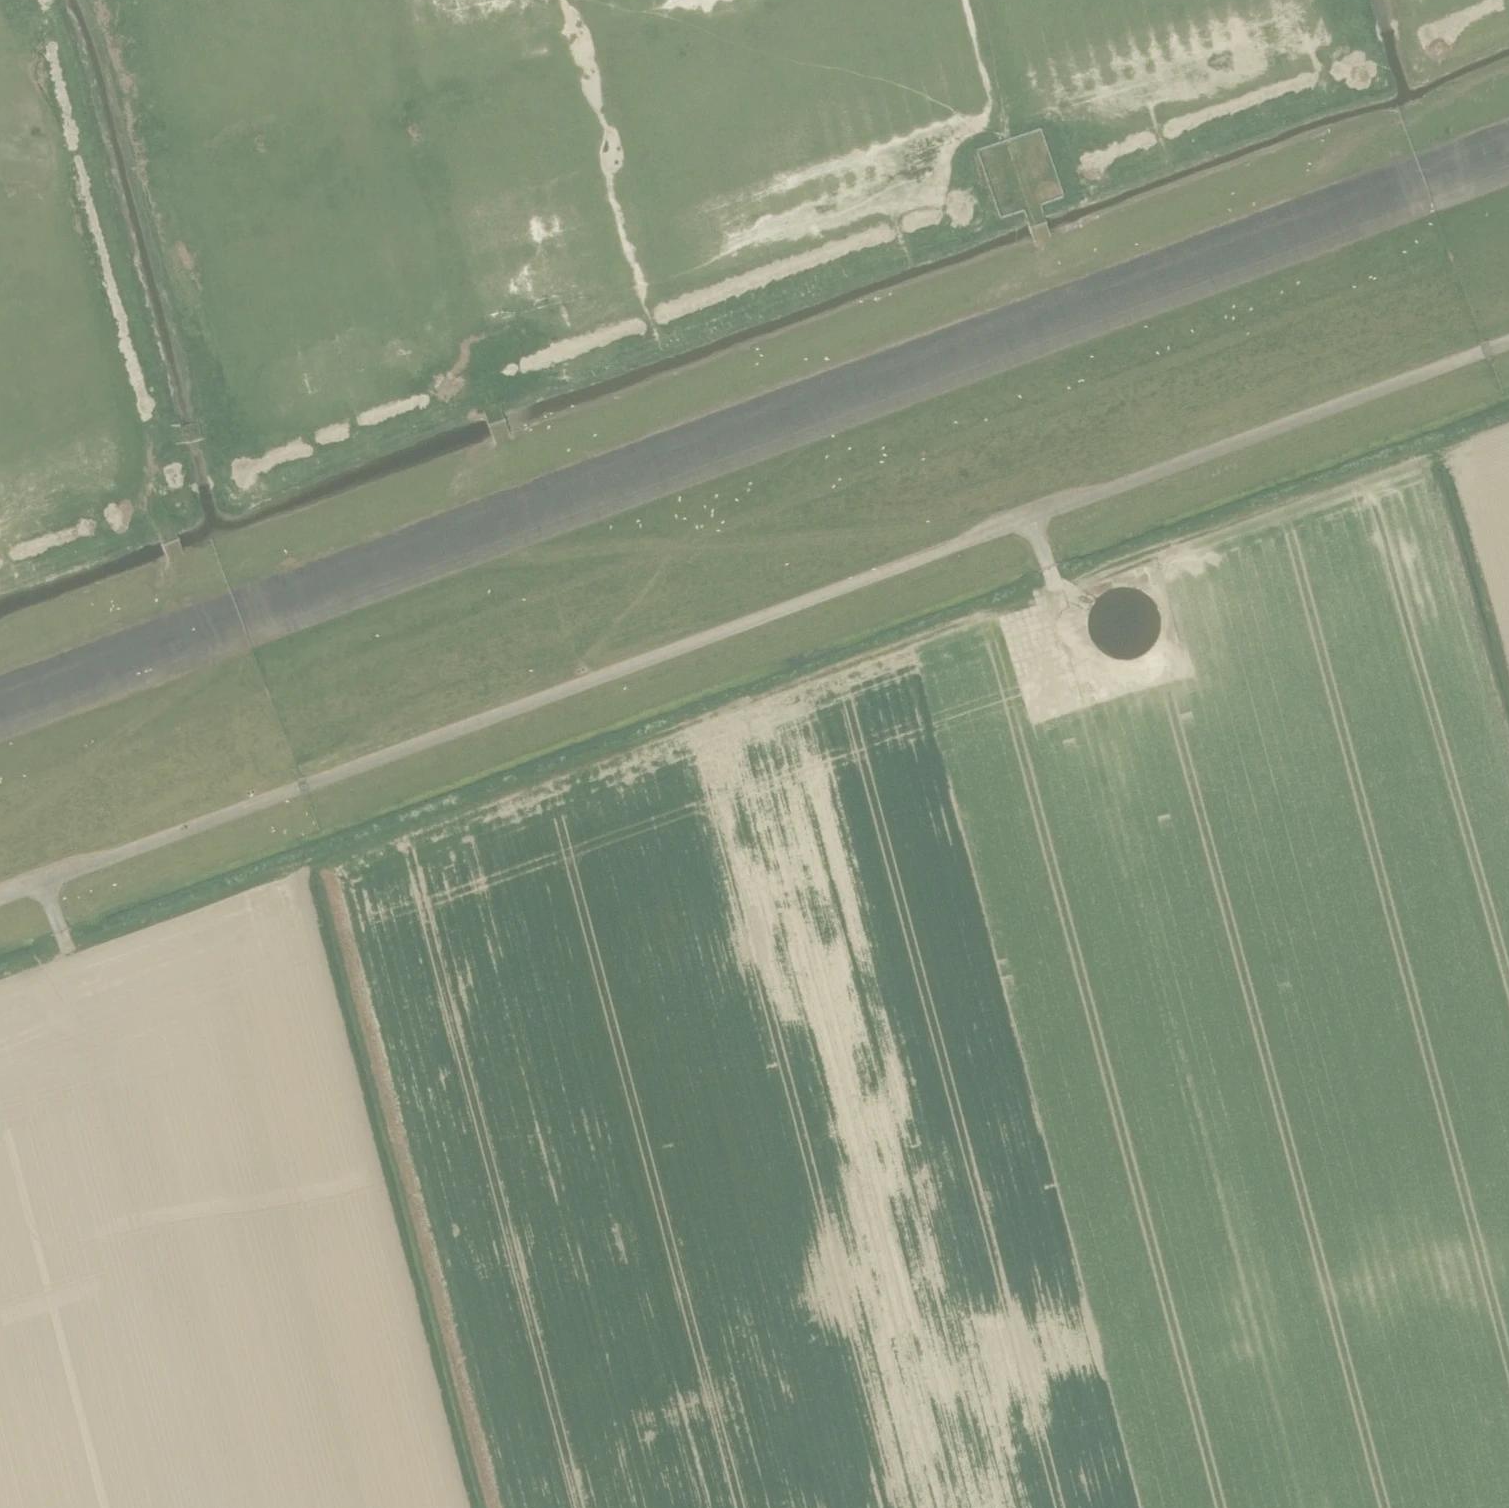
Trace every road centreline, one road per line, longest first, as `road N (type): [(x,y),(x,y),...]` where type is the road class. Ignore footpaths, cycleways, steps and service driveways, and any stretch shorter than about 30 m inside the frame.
road 1 (track): [(500,545),(683,544),(1029,519)]
road 2 (track): [(0,831),(228,642)]

